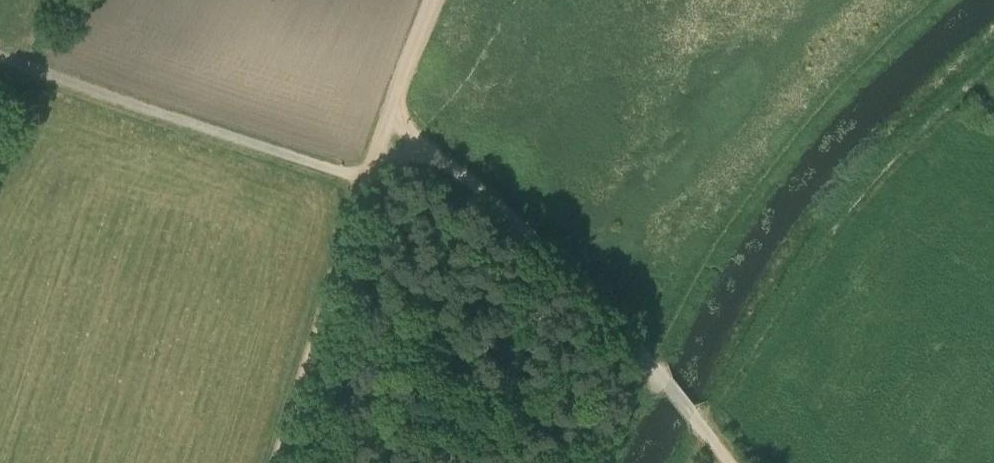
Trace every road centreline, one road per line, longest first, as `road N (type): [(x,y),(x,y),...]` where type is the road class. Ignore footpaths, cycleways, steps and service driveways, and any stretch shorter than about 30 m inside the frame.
road 1 (track): [(729,462),(667,382),(451,168),(426,150),(376,159)]
road 2 (track): [(369,180),(0,55)]
road 3 (track): [(376,159),(282,462)]
road 4 (track): [(435,0),(376,159)]

